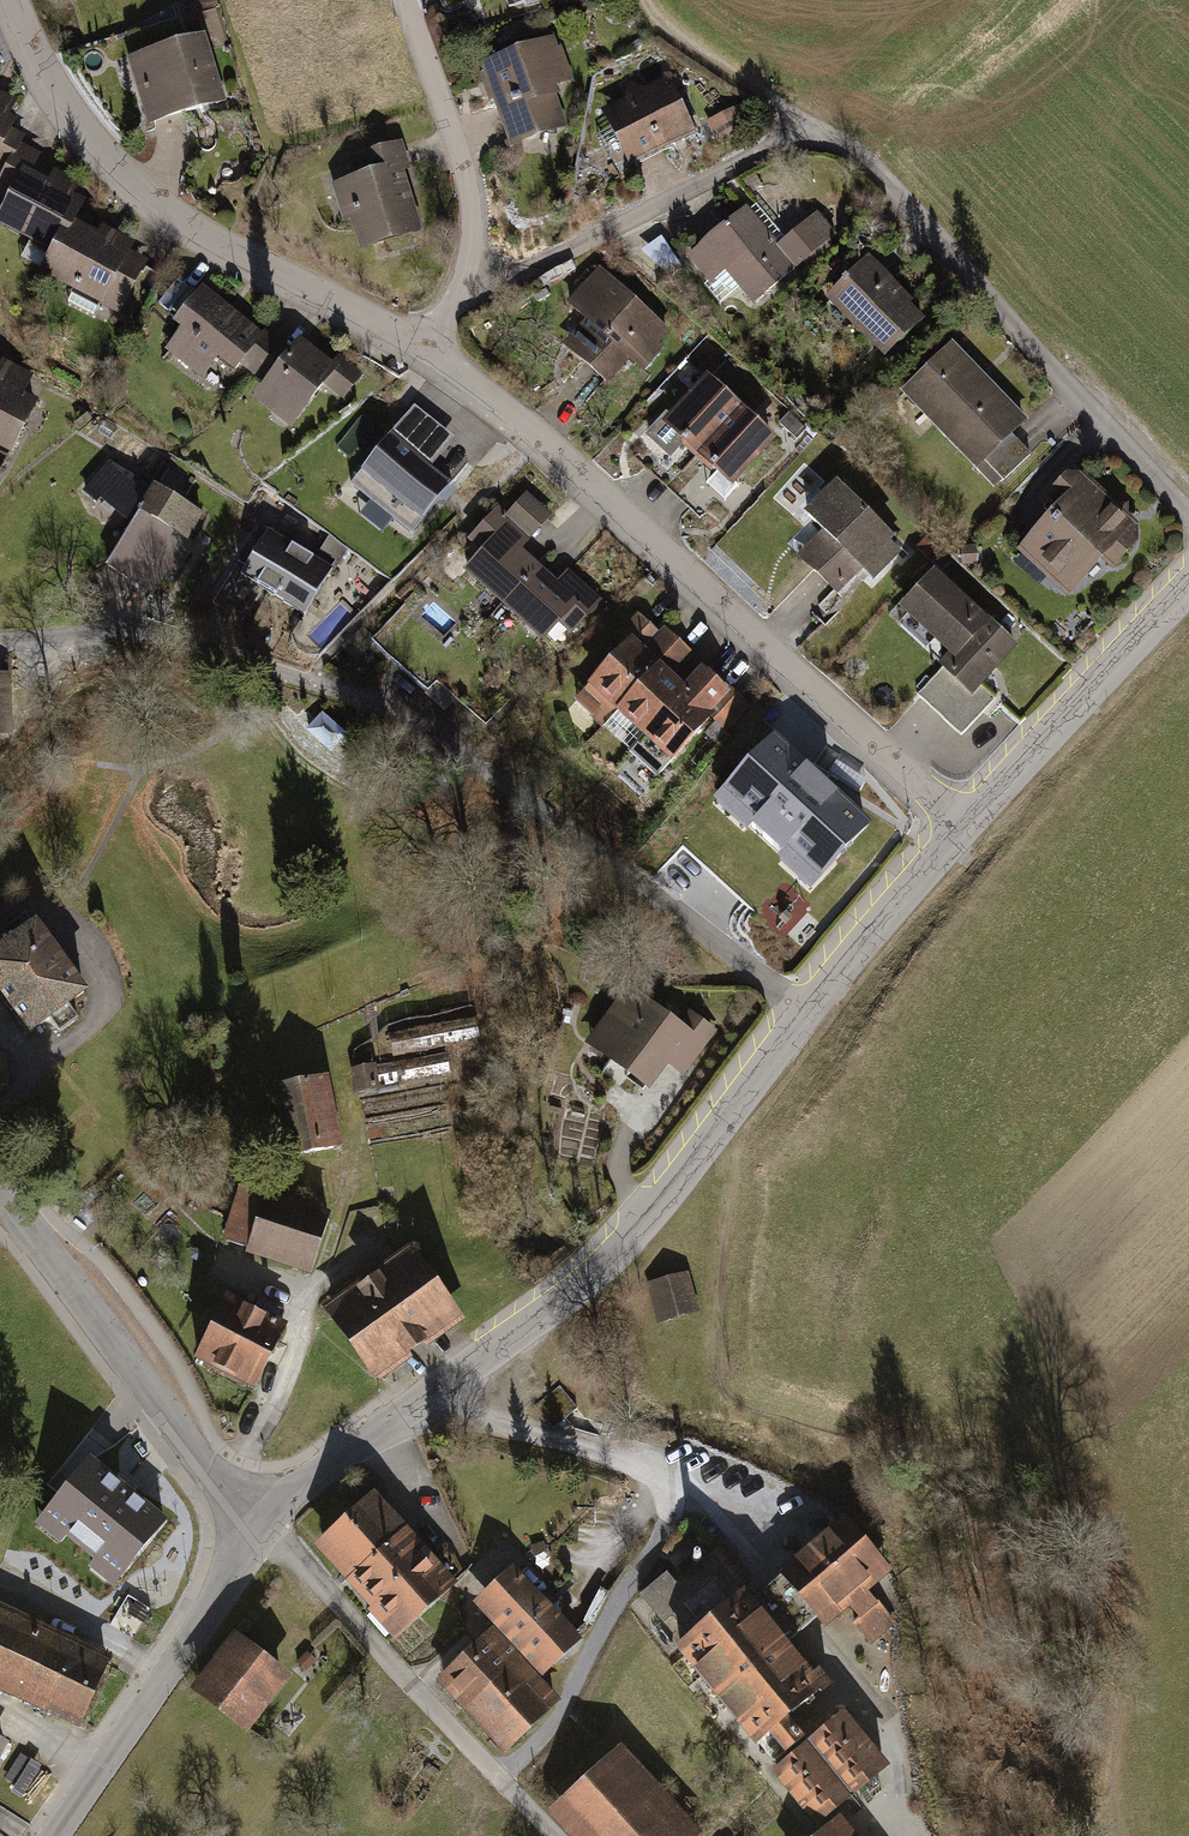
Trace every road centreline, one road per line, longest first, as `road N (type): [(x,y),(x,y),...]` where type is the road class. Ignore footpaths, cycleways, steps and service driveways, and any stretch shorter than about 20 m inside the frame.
road 1 (residential): [(1188,521),(912,211),(836,144),(809,132),(520,279),(465,283)]
road 2 (residential): [(0,643),(166,641),(400,713),(806,1017)]
road 3 (tertiary): [(806,1017),(632,1241),(310,1483),(267,1530)]
road 4 (residential): [(963,830),(559,452),(426,346)]
road 5 (residential): [(426,346),(192,231),(115,170),(62,104),(11,0)]
road 6 (track): [(222,1487),(273,1405),(357,1164),(334,1070)]
road 7 (residential): [(0,1193),(222,1487),(267,1530)]
road 8 (residential): [(267,1530),(548,1835)]
road 9 (tertiary): [(267,1530),(56,1835)]
road 10 (track): [(1089,1484),(1104,1522),(1108,1662),(1098,1741),(1110,1835)]
road 11 (tertiary): [(1188,589),(963,830)]
road 12 (track): [(503,1785),(559,1725),(588,1657),(669,1523)]
road 13 (residential): [(404,0),(464,171),(471,228),(465,283)]
road 14 (tertiary): [(963,830),(806,1017)]
road 15 (track): [(648,0),(662,23),(809,132)]

